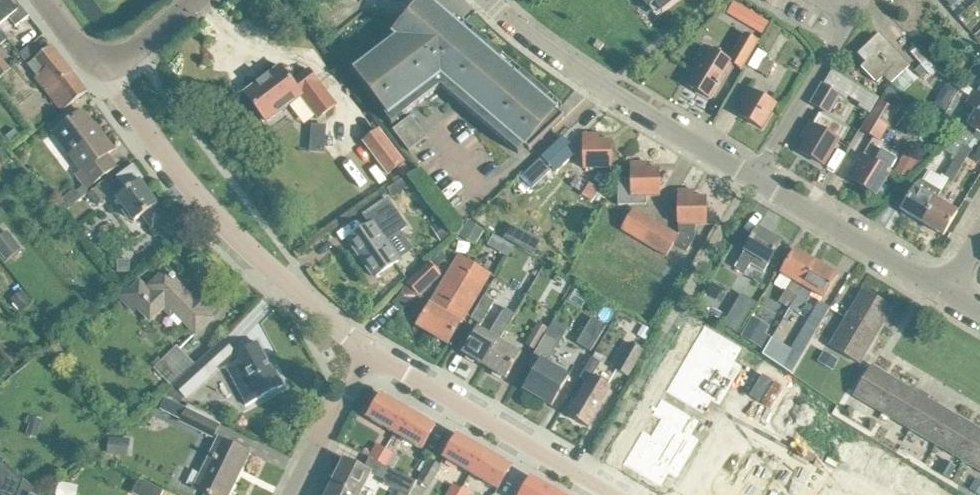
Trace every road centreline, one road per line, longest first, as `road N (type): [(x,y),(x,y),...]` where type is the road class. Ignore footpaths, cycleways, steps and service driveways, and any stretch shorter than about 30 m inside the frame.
road 1 (residential): [(371,355),(203,203),(106,74)]
road 2 (residential): [(752,177),(602,89),(492,0)]
road 3 (residential): [(612,494),(371,355)]
road 4 (residential): [(948,292),(752,177)]
road 5 (residential): [(853,17),(752,177)]
road 6 (residential): [(297,494),(371,355)]
road 7 (residential): [(698,494),(762,378)]

